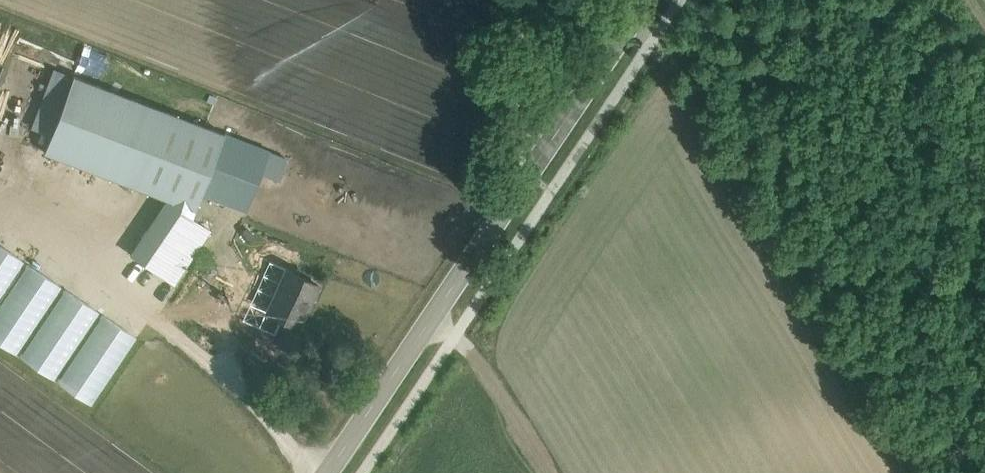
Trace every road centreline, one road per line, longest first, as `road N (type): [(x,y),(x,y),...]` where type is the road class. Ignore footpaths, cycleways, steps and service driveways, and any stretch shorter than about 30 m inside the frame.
road 1 (secondary): [(330,472),(650,0)]
road 2 (track): [(537,0),(532,173)]
road 3 (track): [(549,472),(455,334)]

